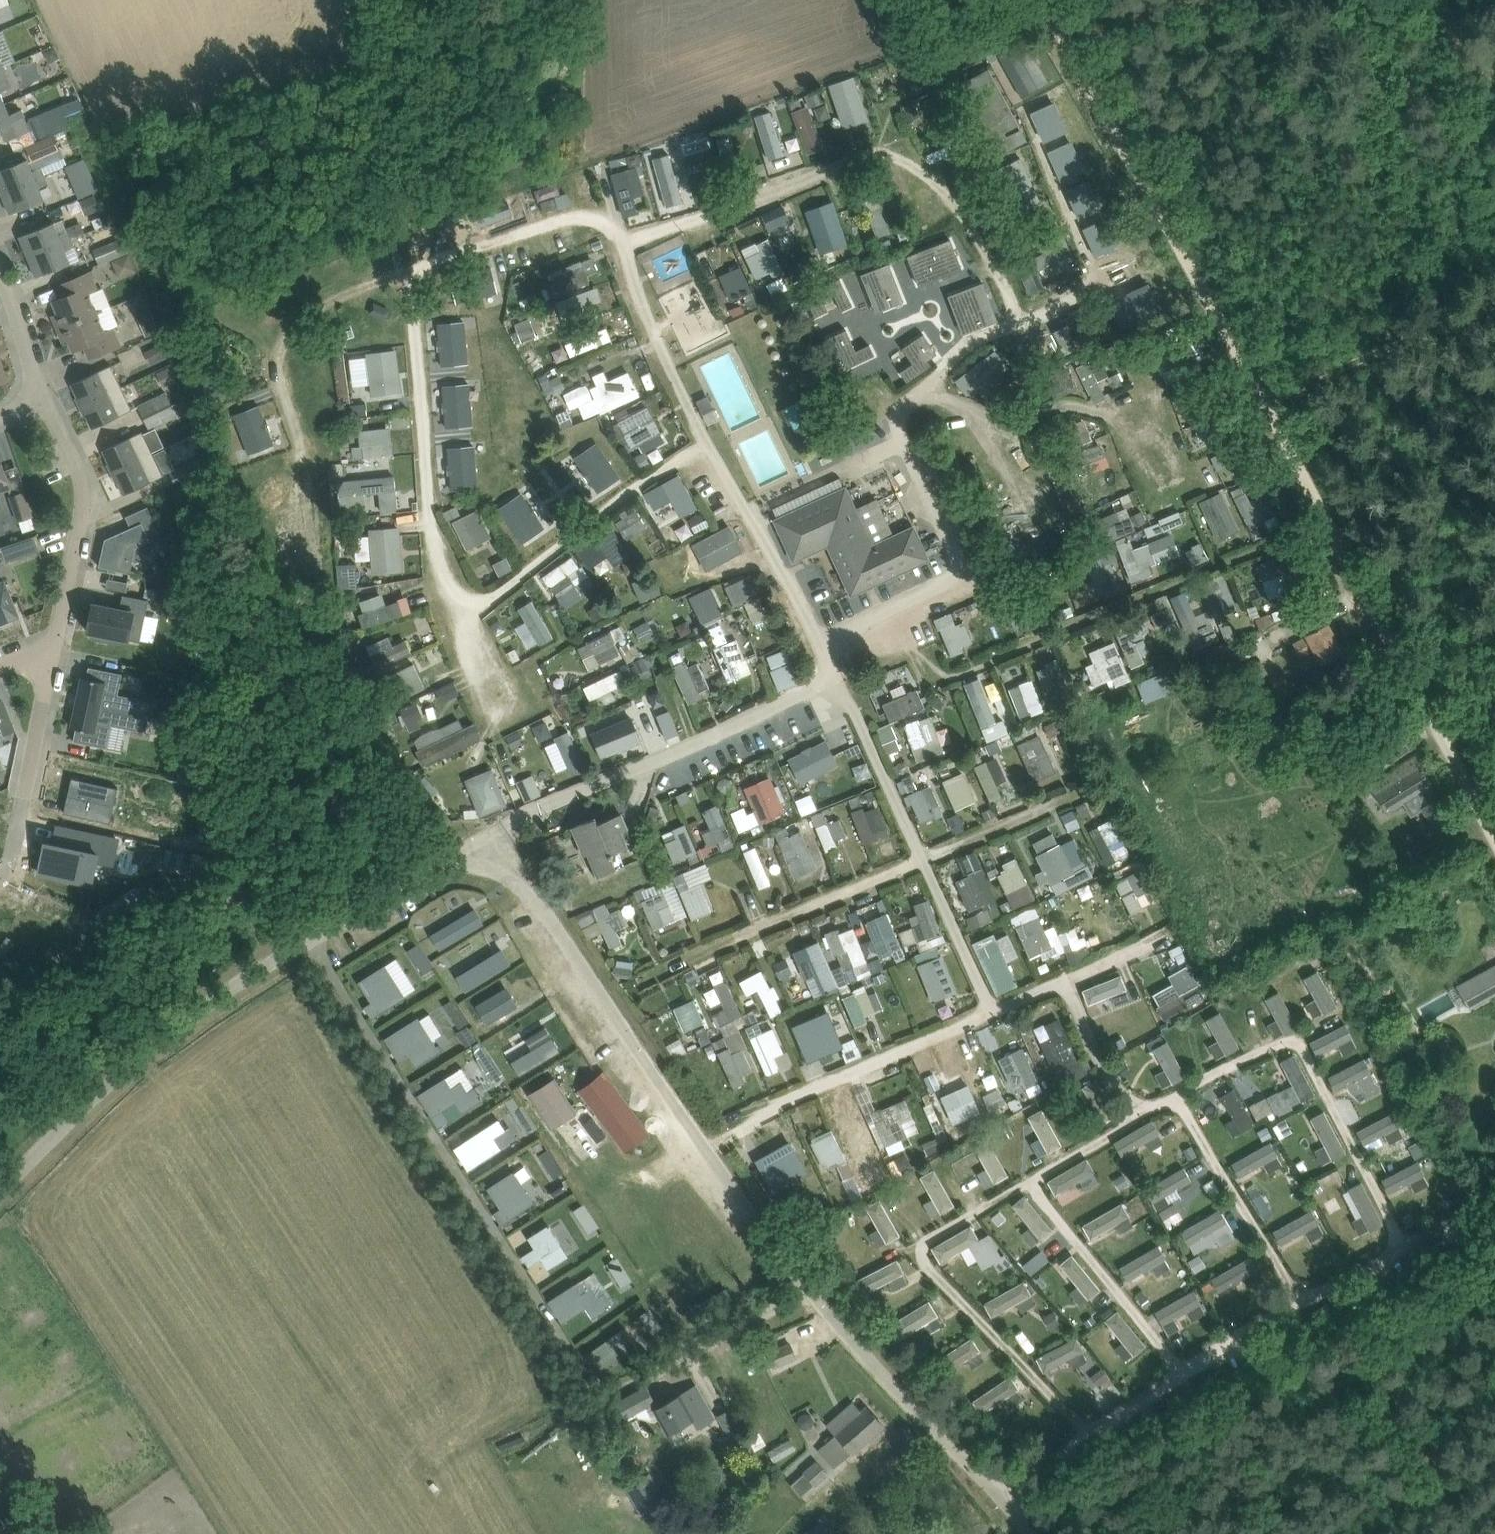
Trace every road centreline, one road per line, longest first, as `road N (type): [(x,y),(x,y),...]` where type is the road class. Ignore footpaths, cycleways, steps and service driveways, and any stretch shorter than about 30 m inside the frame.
road 1 (unclassified): [(1029,1533),(861,1344),(490,841),(289,950),(136,1057),(0,1193)]
road 2 (track): [(1494,832),(1058,26)]
road 3 (track): [(326,928),(307,971),(180,1060),(20,1212),(229,1533)]
road 4 (residential): [(52,649),(82,531),(84,486),(43,392)]
road 5 (track): [(1494,312),(1263,400)]
road 6 (residential): [(52,649),(24,804),(0,879)]

